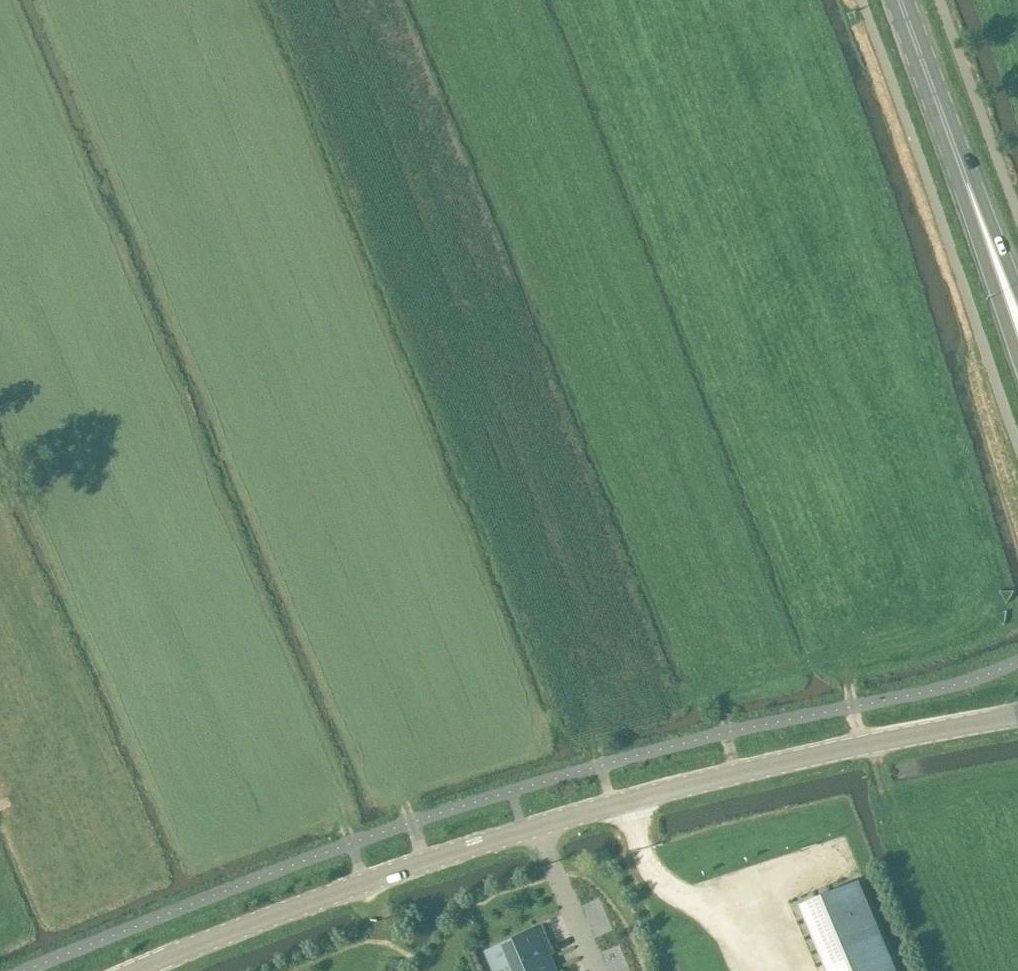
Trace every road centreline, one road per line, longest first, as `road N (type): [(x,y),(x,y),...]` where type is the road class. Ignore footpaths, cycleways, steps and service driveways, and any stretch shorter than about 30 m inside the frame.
road 1 (tertiary): [(136,970),(540,824),(1017,715)]
road 2 (primary): [(900,0),(1017,320)]

